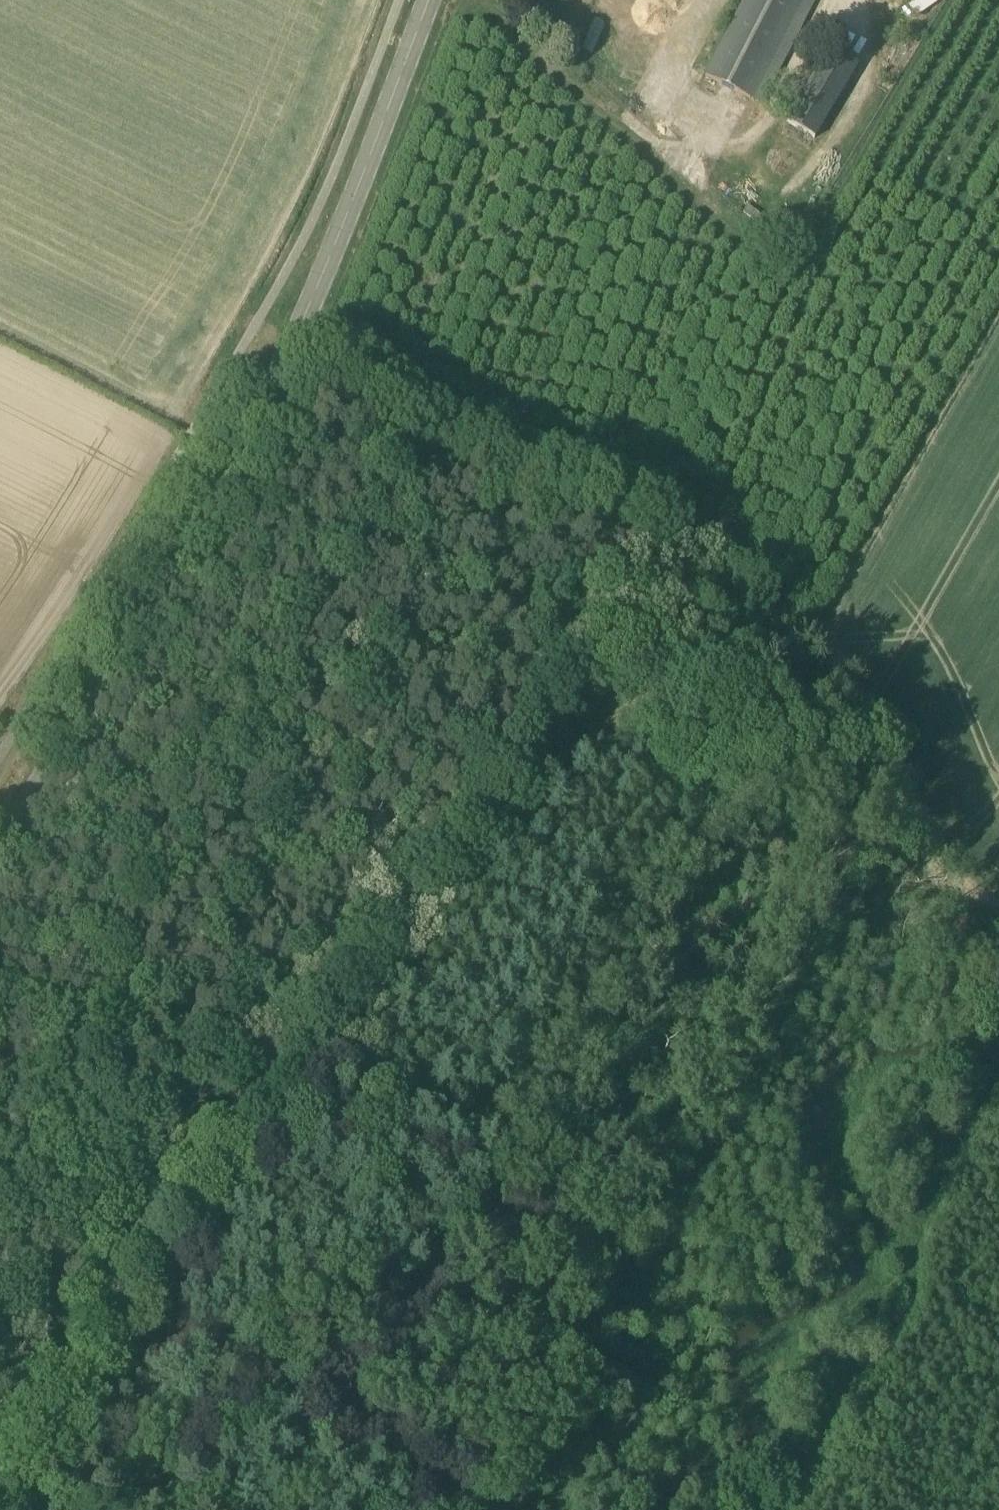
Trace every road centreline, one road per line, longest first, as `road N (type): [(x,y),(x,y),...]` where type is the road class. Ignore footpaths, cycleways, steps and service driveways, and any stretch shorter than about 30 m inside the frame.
road 1 (tertiary): [(0,873),(121,688),(259,425),(452,0)]
road 2 (track): [(998,917),(986,916),(941,861),(860,704),(781,624),(566,473),(407,389),(410,361),(387,338),(347,343),(304,326)]

